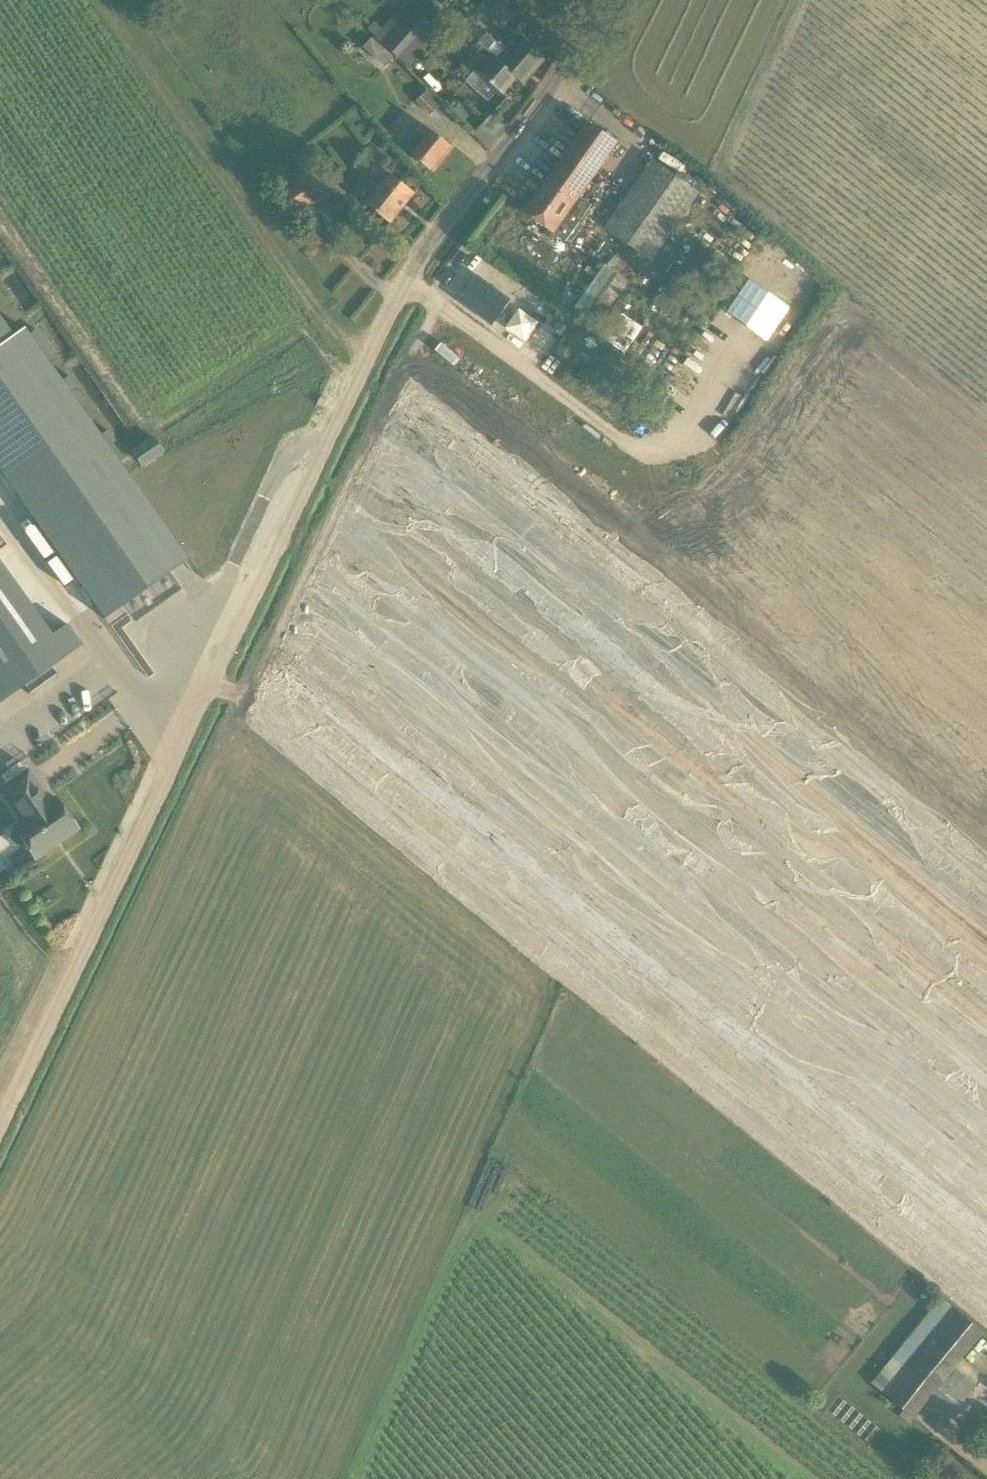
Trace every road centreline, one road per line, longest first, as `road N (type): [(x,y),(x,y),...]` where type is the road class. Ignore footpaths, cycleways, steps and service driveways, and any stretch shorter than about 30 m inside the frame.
road 1 (unclassified): [(430,245),(400,286),(0,1130)]
road 2 (unclassified): [(430,245),(536,110),(602,0)]

